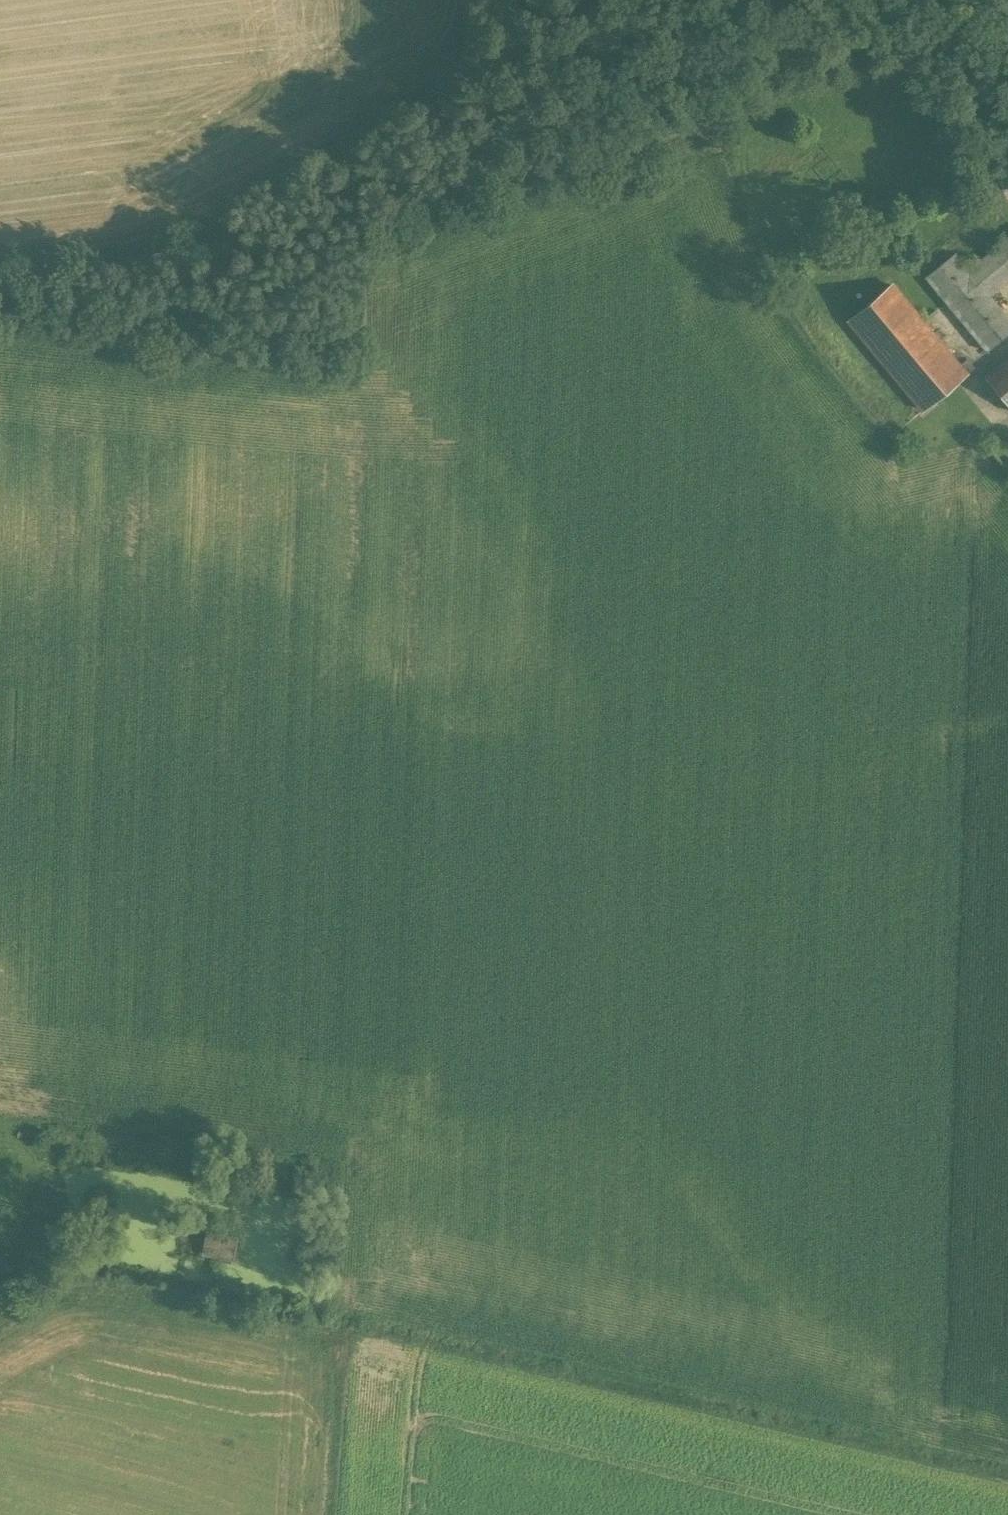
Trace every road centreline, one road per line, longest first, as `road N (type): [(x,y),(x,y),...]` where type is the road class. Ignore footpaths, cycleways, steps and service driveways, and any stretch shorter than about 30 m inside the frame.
road 1 (track): [(0,263),(115,256),(167,244),(516,52)]

